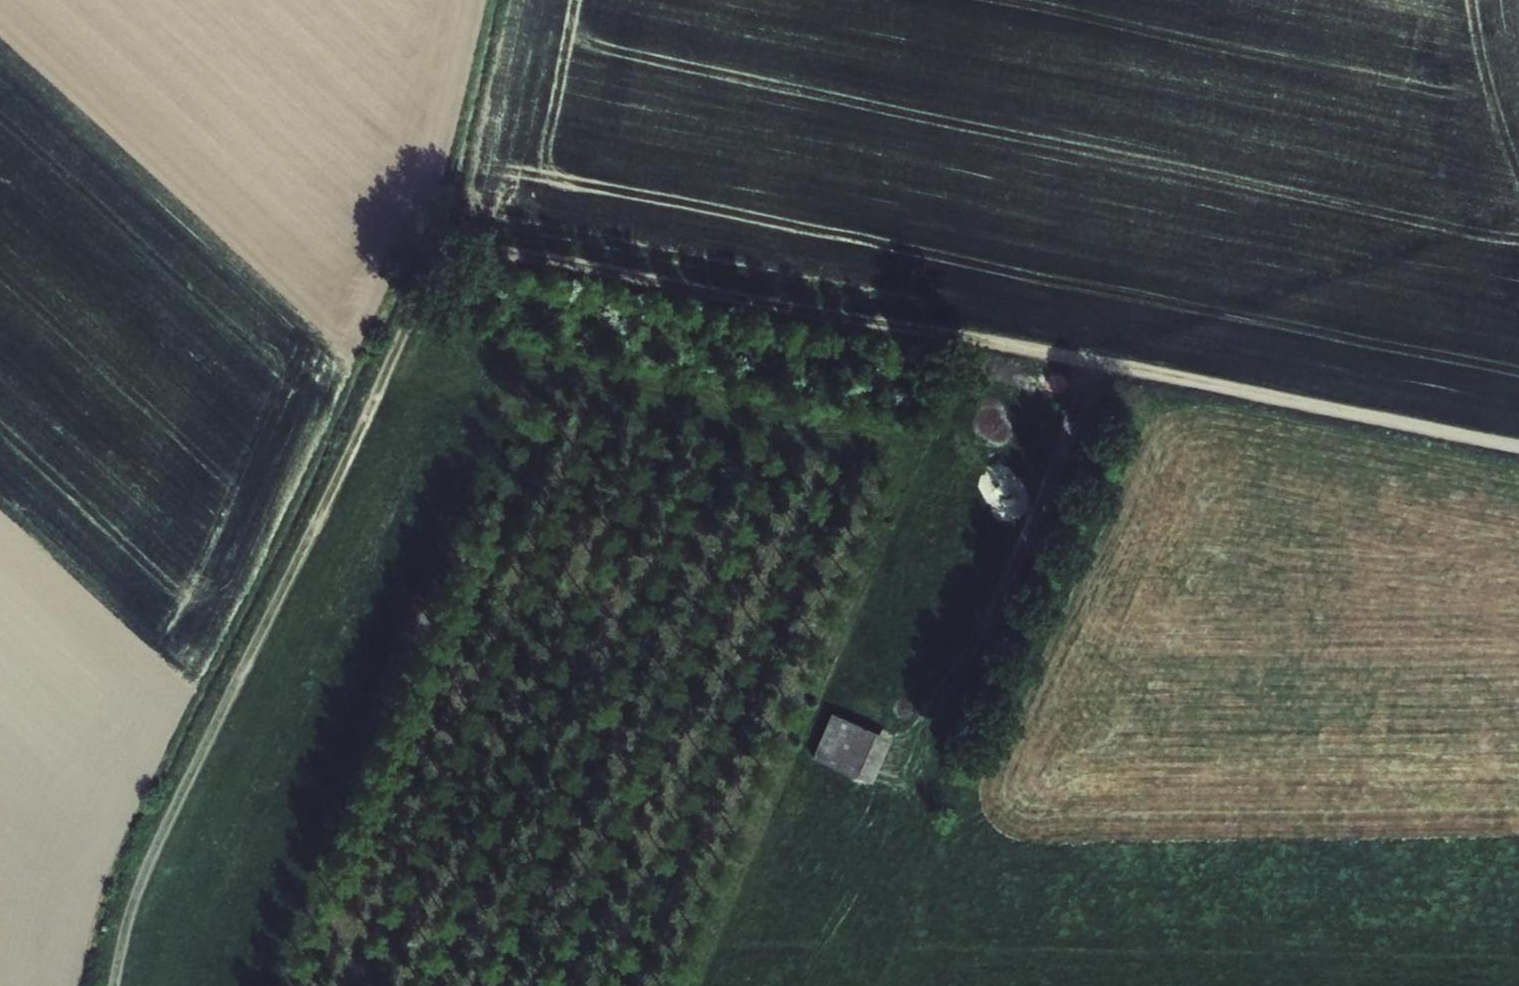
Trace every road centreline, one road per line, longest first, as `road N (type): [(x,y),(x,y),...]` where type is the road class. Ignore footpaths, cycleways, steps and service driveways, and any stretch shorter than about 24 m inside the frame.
road 1 (track): [(119,985),(131,913),(428,281),(448,252),(469,245),(510,251),(1518,442)]

